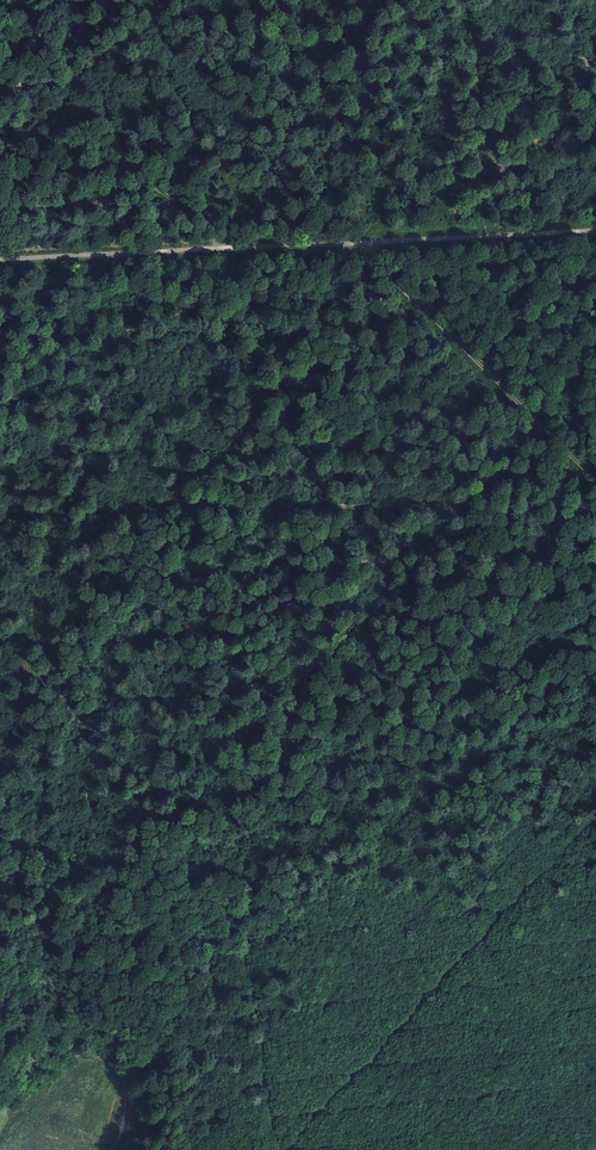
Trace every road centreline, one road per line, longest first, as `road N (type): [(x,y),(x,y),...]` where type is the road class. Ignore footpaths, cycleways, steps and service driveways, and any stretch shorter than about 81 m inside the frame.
road 1 (track): [(366,244),(548,430)]
road 2 (track): [(239,250),(0,262)]
road 3 (track): [(366,244),(239,250)]
road 4 (track): [(490,238),(366,244)]

